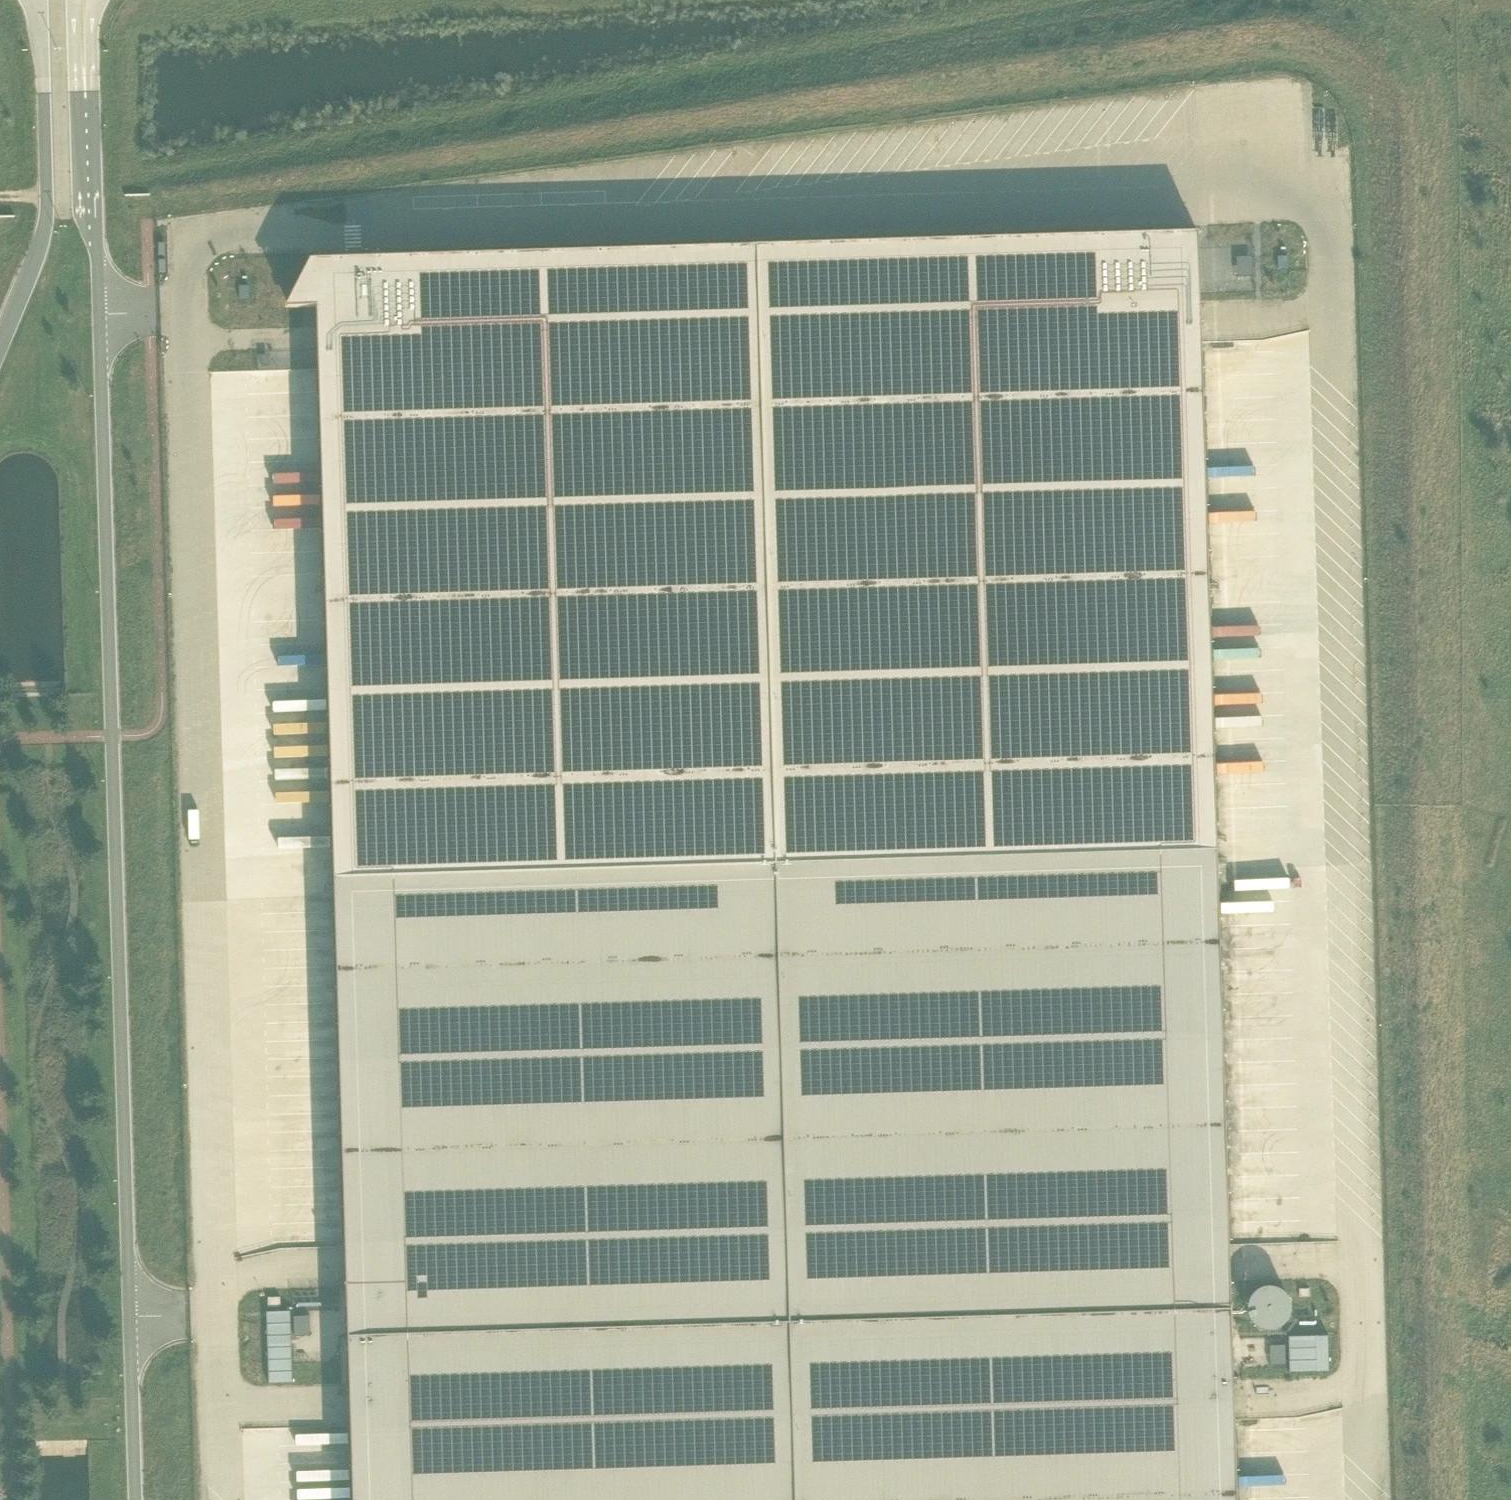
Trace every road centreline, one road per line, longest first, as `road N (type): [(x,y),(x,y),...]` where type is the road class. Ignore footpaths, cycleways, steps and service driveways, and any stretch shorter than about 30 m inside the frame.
road 1 (unclassified): [(136,1499),(87,107)]
road 2 (unclassified): [(37,0),(48,196),(39,248),(0,344)]

